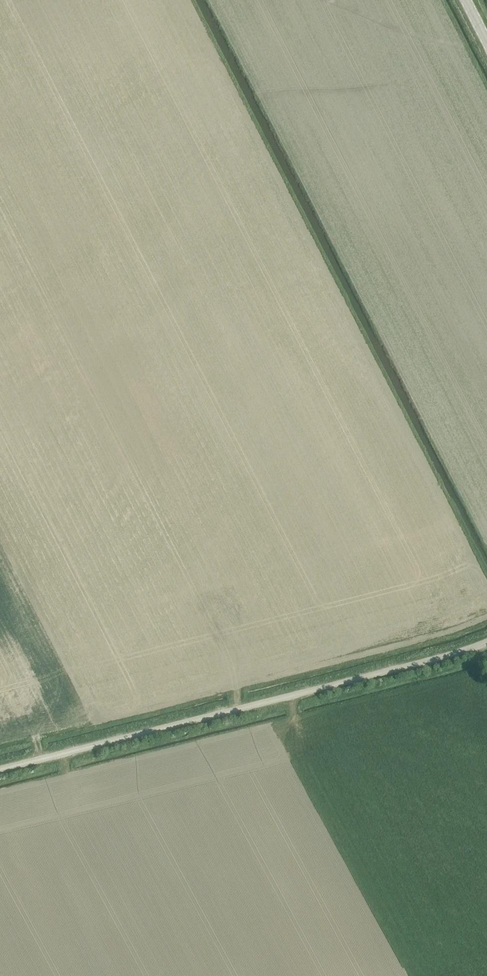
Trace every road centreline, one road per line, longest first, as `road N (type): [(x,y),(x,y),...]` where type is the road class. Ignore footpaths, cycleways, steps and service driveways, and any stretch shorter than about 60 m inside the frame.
road 1 (unclassified): [(0,769),(486,639)]

